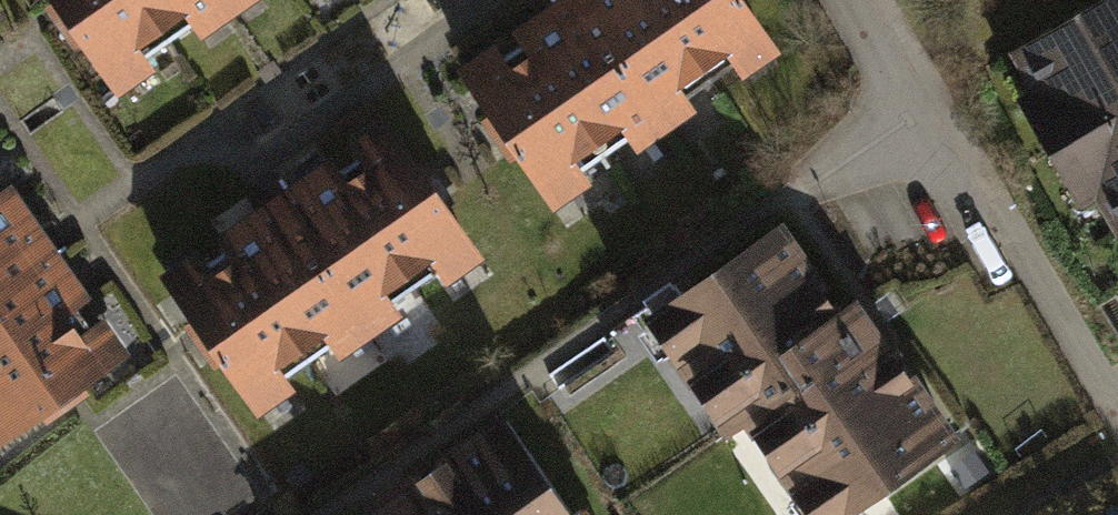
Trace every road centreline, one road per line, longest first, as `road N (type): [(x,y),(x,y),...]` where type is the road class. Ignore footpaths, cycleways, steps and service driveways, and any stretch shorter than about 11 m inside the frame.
road 1 (residential): [(855,0),(908,106),(1117,416)]

